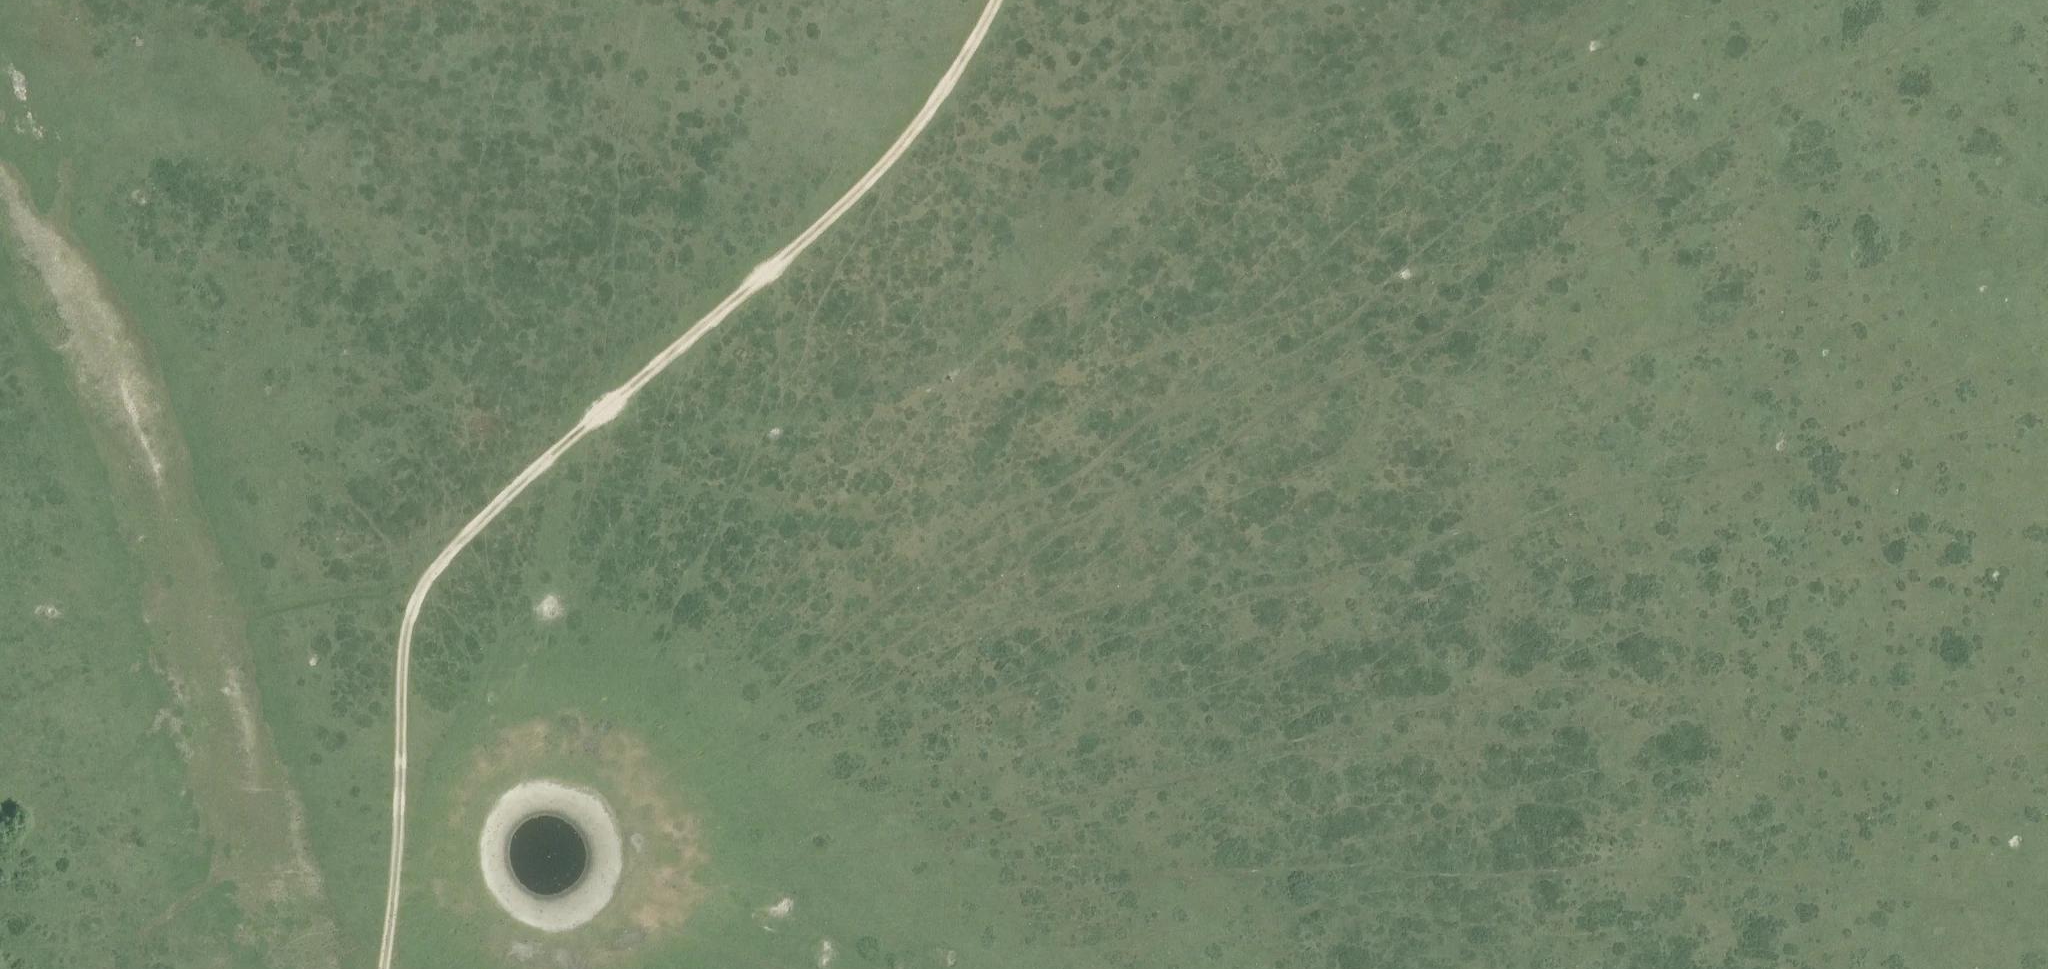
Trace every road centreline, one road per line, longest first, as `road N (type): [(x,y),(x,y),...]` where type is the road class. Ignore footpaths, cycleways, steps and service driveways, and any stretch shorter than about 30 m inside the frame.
road 1 (track): [(385,968),(400,882),(420,591),(454,545),(918,109),(989,0)]

